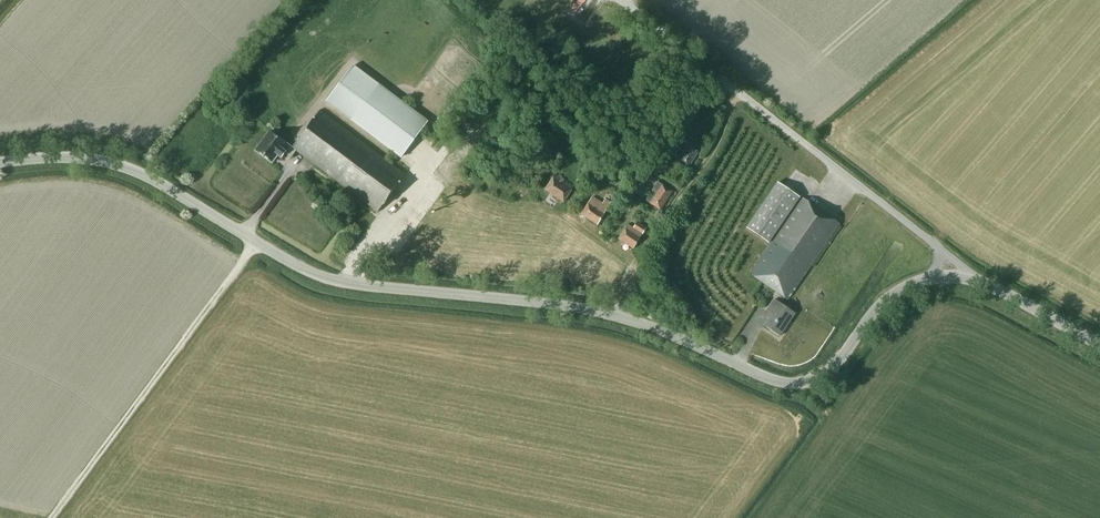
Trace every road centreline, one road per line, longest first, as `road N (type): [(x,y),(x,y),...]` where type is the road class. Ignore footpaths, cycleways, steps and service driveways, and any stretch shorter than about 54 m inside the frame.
road 1 (tertiary): [(932,277),(893,293),(829,369),(796,383),(613,315),(364,292),(257,243),(164,182),(105,162),(0,164)]
road 2 (unclassified): [(937,247),(626,0)]
road 3 (track): [(54,517),(257,243)]
road 4 (tertiary): [(1099,343),(978,280)]

